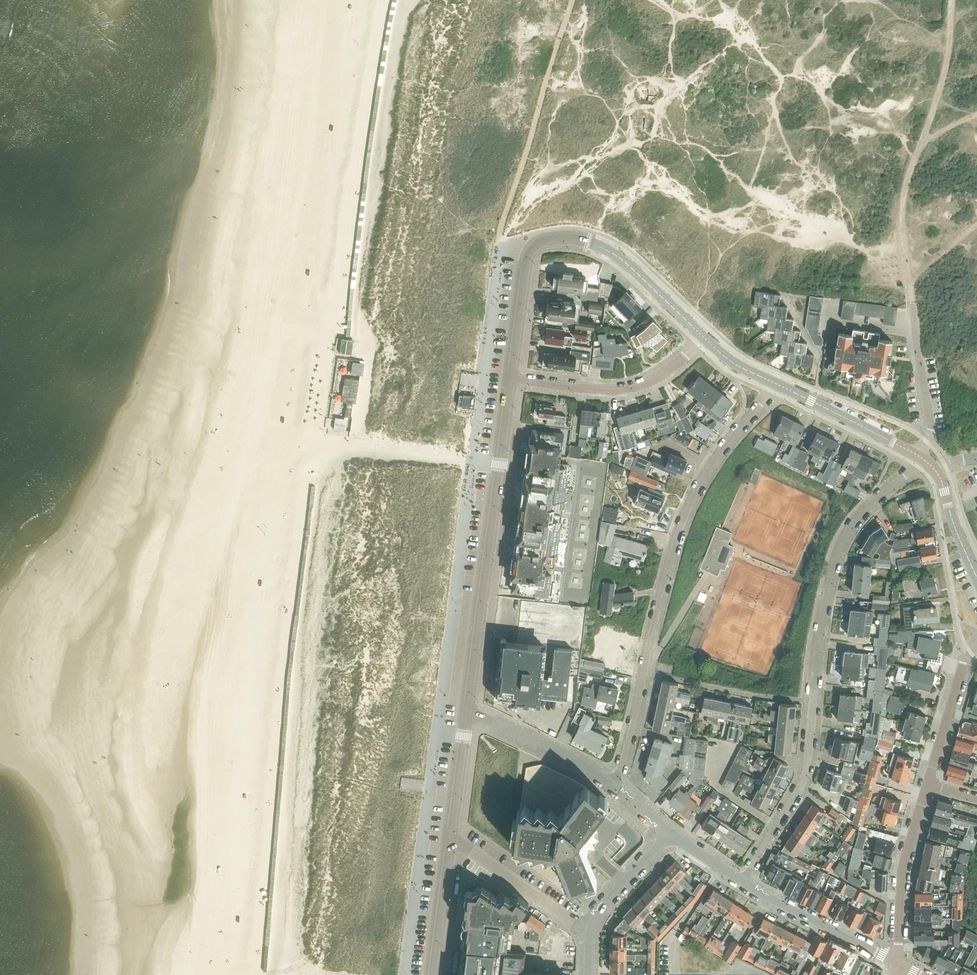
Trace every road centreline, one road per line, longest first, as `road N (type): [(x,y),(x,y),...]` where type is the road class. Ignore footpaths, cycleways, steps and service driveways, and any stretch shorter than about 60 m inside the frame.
road 1 (residential): [(922,458),(872,501),(840,547),(821,627),(805,773),(743,880)]
road 2 (residential): [(613,785),(633,750),(679,539),(708,472),(777,383)]
road 3 (secondary): [(510,381),(528,255),(550,240),(613,253),(703,337)]
road 4 (secondary): [(468,714),(510,381)]
road 5 (track): [(908,278),(906,187),(946,68),(954,0)]
road 6 (residential): [(510,381),(634,390),(667,374),(703,337)]
road 7 (residential): [(898,960),(904,877),(930,787)]
road 8 (residential): [(898,960),(743,880)]
road 9 (residential): [(589,934),(451,836)]
road 10 (secondary): [(922,458),(777,383)]
road 11 (residential): [(613,785),(468,714)]
road 12 (residential): [(930,787),(963,668),(976,644)]
road 13 (secondary): [(432,974),(451,836)]
road 14 (residential): [(589,934),(597,913),(670,831)]
road 15 (secondary): [(451,836),(468,714)]

